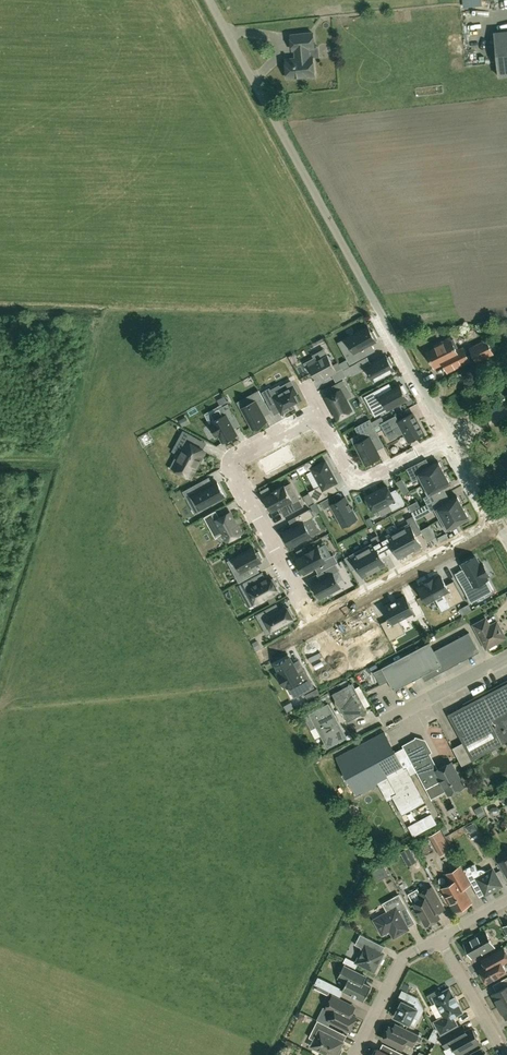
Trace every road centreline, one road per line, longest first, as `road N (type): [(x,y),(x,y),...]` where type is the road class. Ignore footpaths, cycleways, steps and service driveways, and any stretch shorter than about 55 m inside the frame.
road 1 (unclassified): [(452,437),(209,0)]
road 2 (residential): [(317,412),(232,459),(231,470),(316,627)]
road 3 (residential): [(499,528),(316,627)]
road 4 (residential): [(452,437),(367,480),(355,475),(317,412)]
road 5 (residential): [(355,1054),(397,970),(442,938)]
road 6 (residential): [(505,1054),(442,938)]
road 7 (residential): [(393,718),(506,657)]

